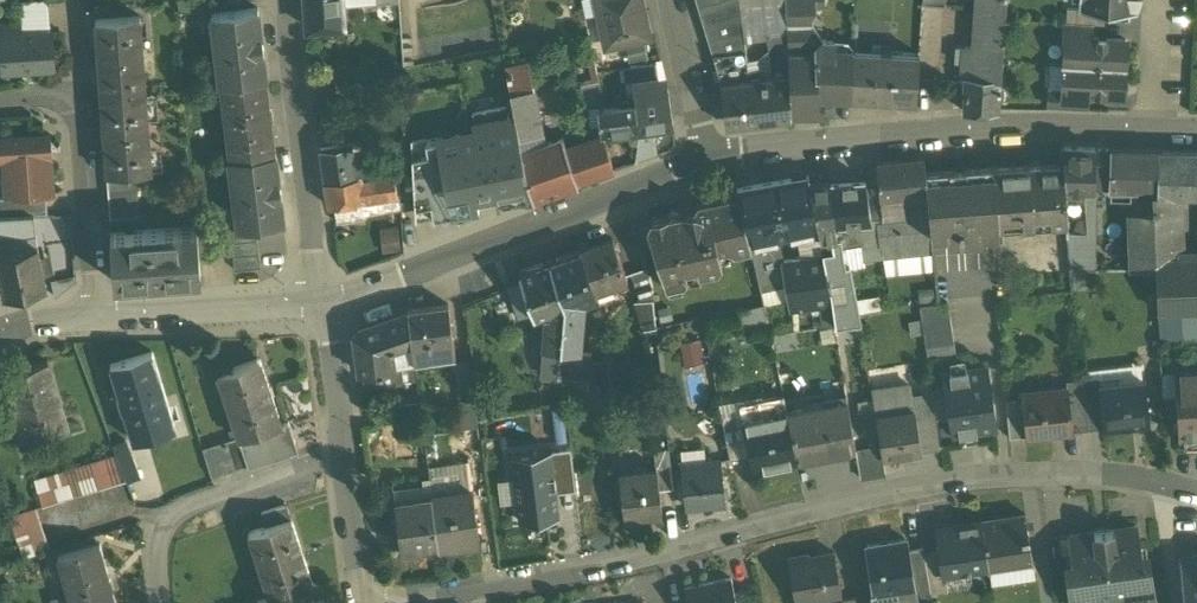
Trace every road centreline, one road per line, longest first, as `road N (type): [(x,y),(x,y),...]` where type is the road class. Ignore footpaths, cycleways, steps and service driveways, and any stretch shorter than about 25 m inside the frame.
road 1 (residential): [(398,602),(948,487),(1110,473),(1196,490)]
road 2 (residential): [(1148,131),(999,131),(706,157)]
road 3 (residential): [(706,157),(319,305)]
road 4 (residential): [(285,14),(319,305)]
road 5 (residential): [(342,455),(189,511),(171,532),(159,568),(164,602)]
road 6 (residential): [(319,305),(99,312)]
road 7 (residential): [(85,97),(99,312)]
road 8 (residential): [(706,157),(670,0)]
road 9 (residential): [(319,305),(331,340),(342,455)]
road 10 (residential): [(342,455),(367,602)]
road 11 (residential): [(1148,131),(1156,0)]

